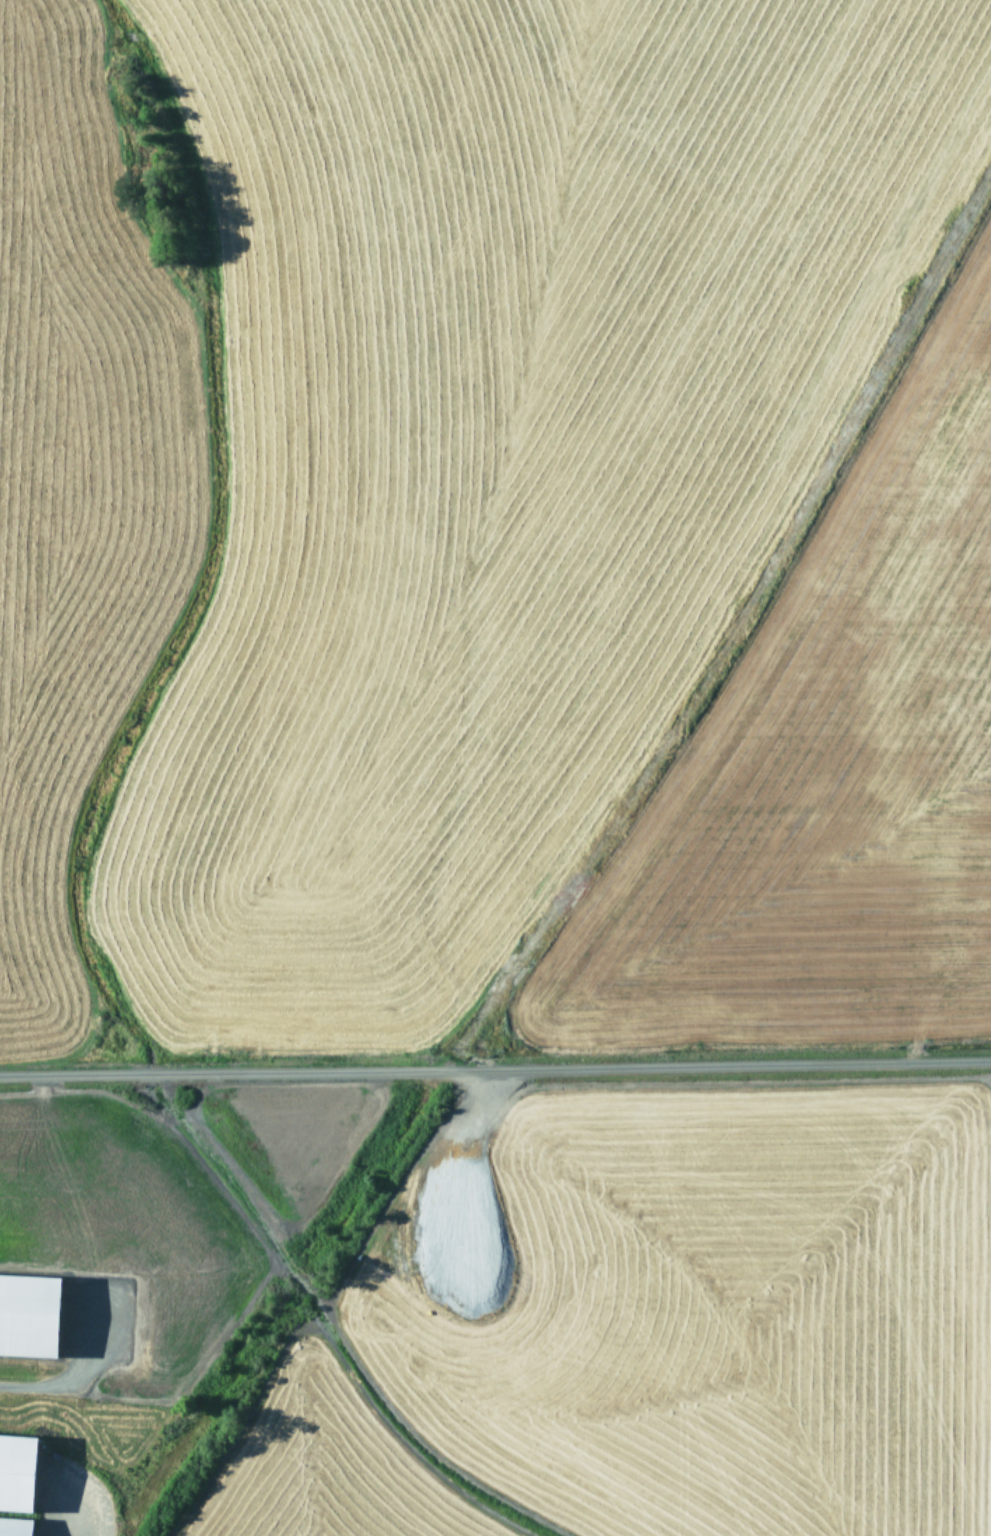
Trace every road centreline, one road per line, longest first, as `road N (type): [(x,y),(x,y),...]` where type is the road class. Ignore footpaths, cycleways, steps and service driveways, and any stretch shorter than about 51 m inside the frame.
road 1 (residential): [(0,1073),(990,1059)]

